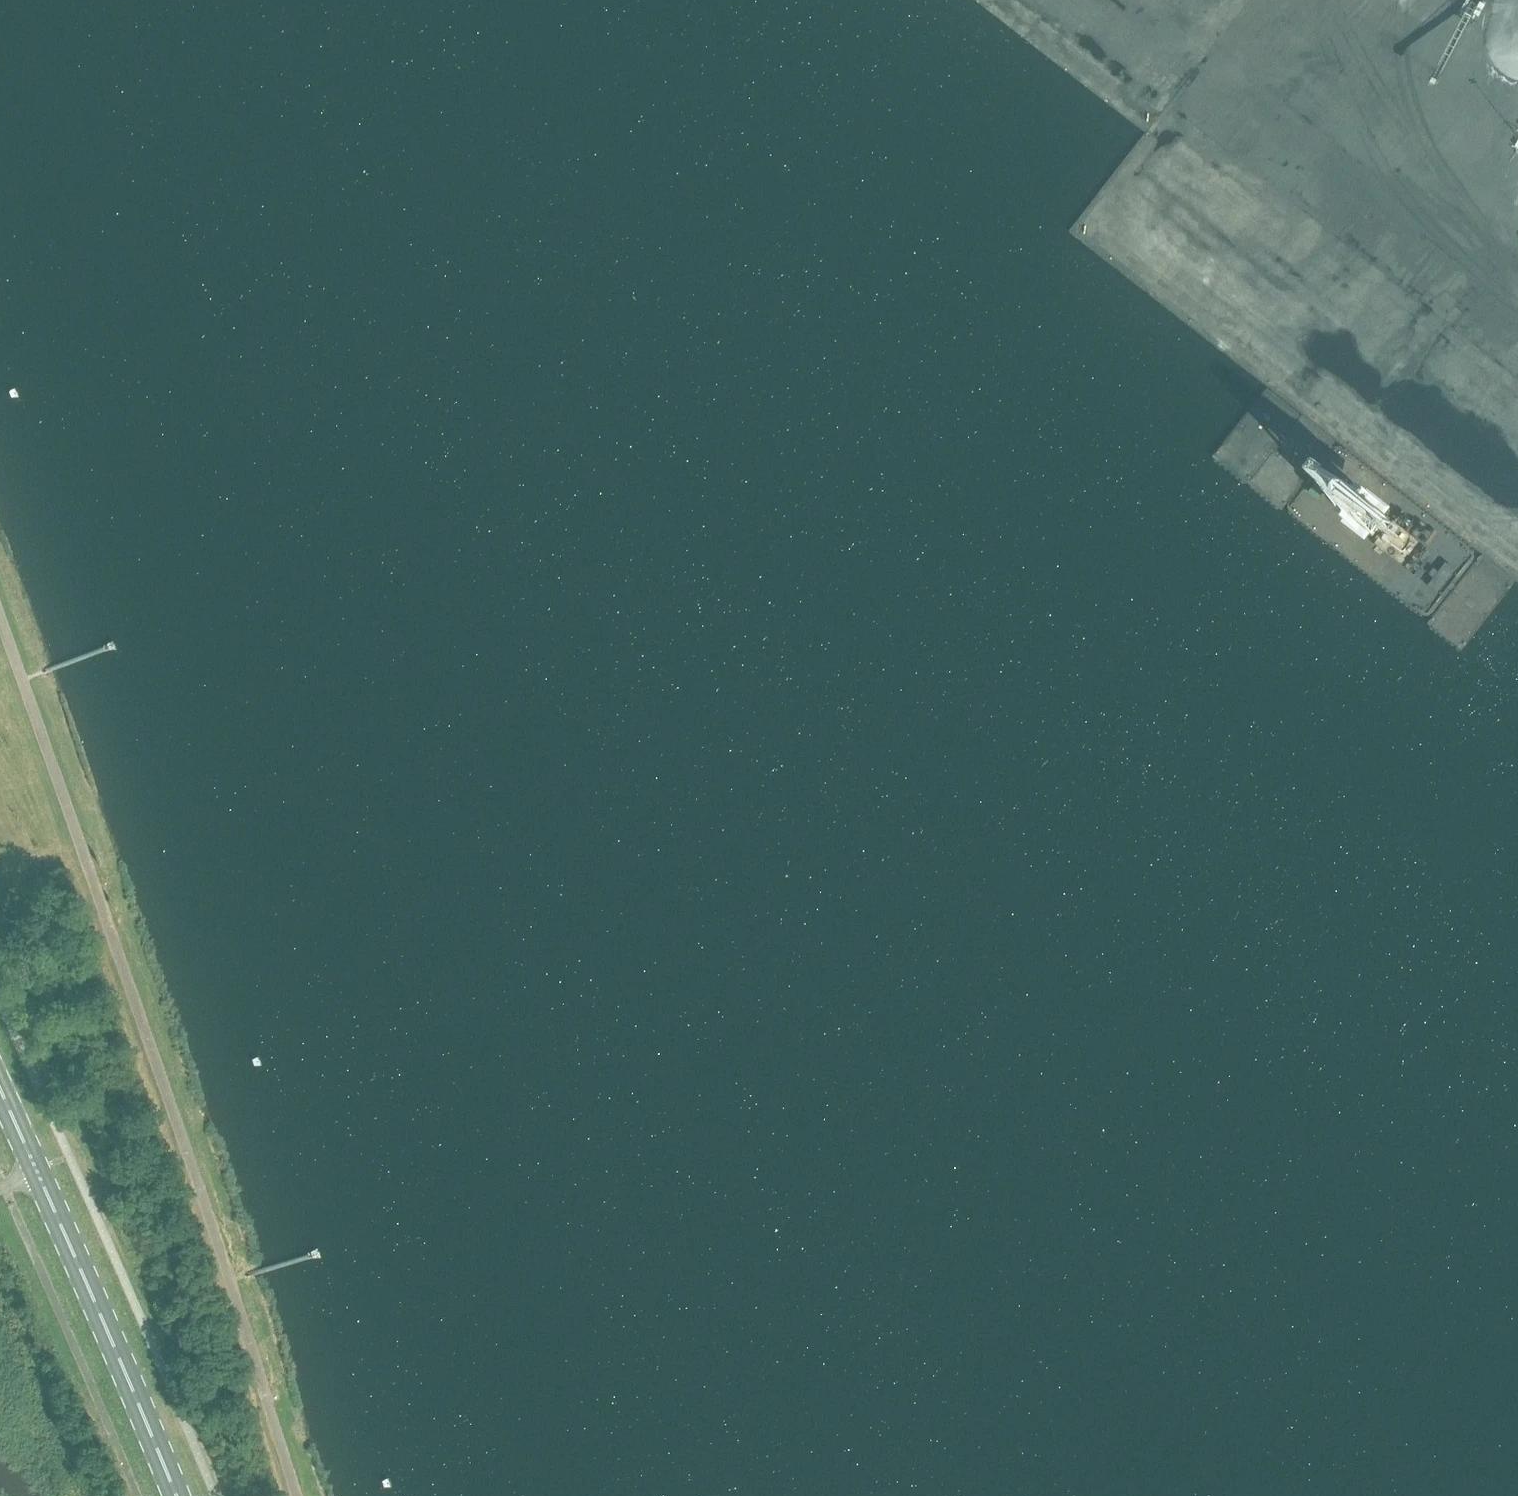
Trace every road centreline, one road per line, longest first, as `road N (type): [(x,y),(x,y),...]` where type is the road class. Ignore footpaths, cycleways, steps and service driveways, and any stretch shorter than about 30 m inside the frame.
road 1 (primary): [(178,1495),(37,1169)]

